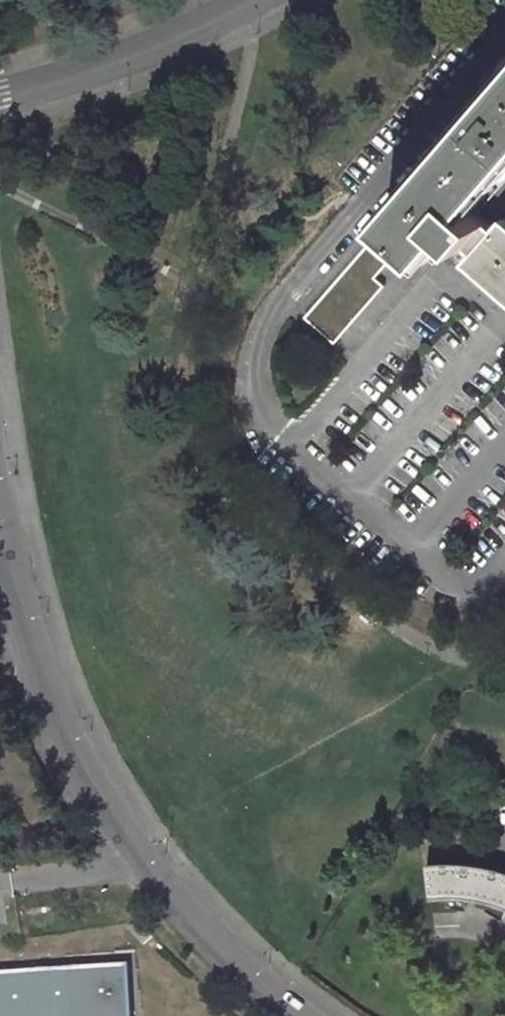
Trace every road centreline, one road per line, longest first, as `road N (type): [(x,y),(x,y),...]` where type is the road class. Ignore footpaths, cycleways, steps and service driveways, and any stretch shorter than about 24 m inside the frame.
road 1 (unclassified): [(303,1015),(196,922),(101,798),(68,737),(0,526)]
road 2 (residential): [(0,94),(126,58),(254,0)]

